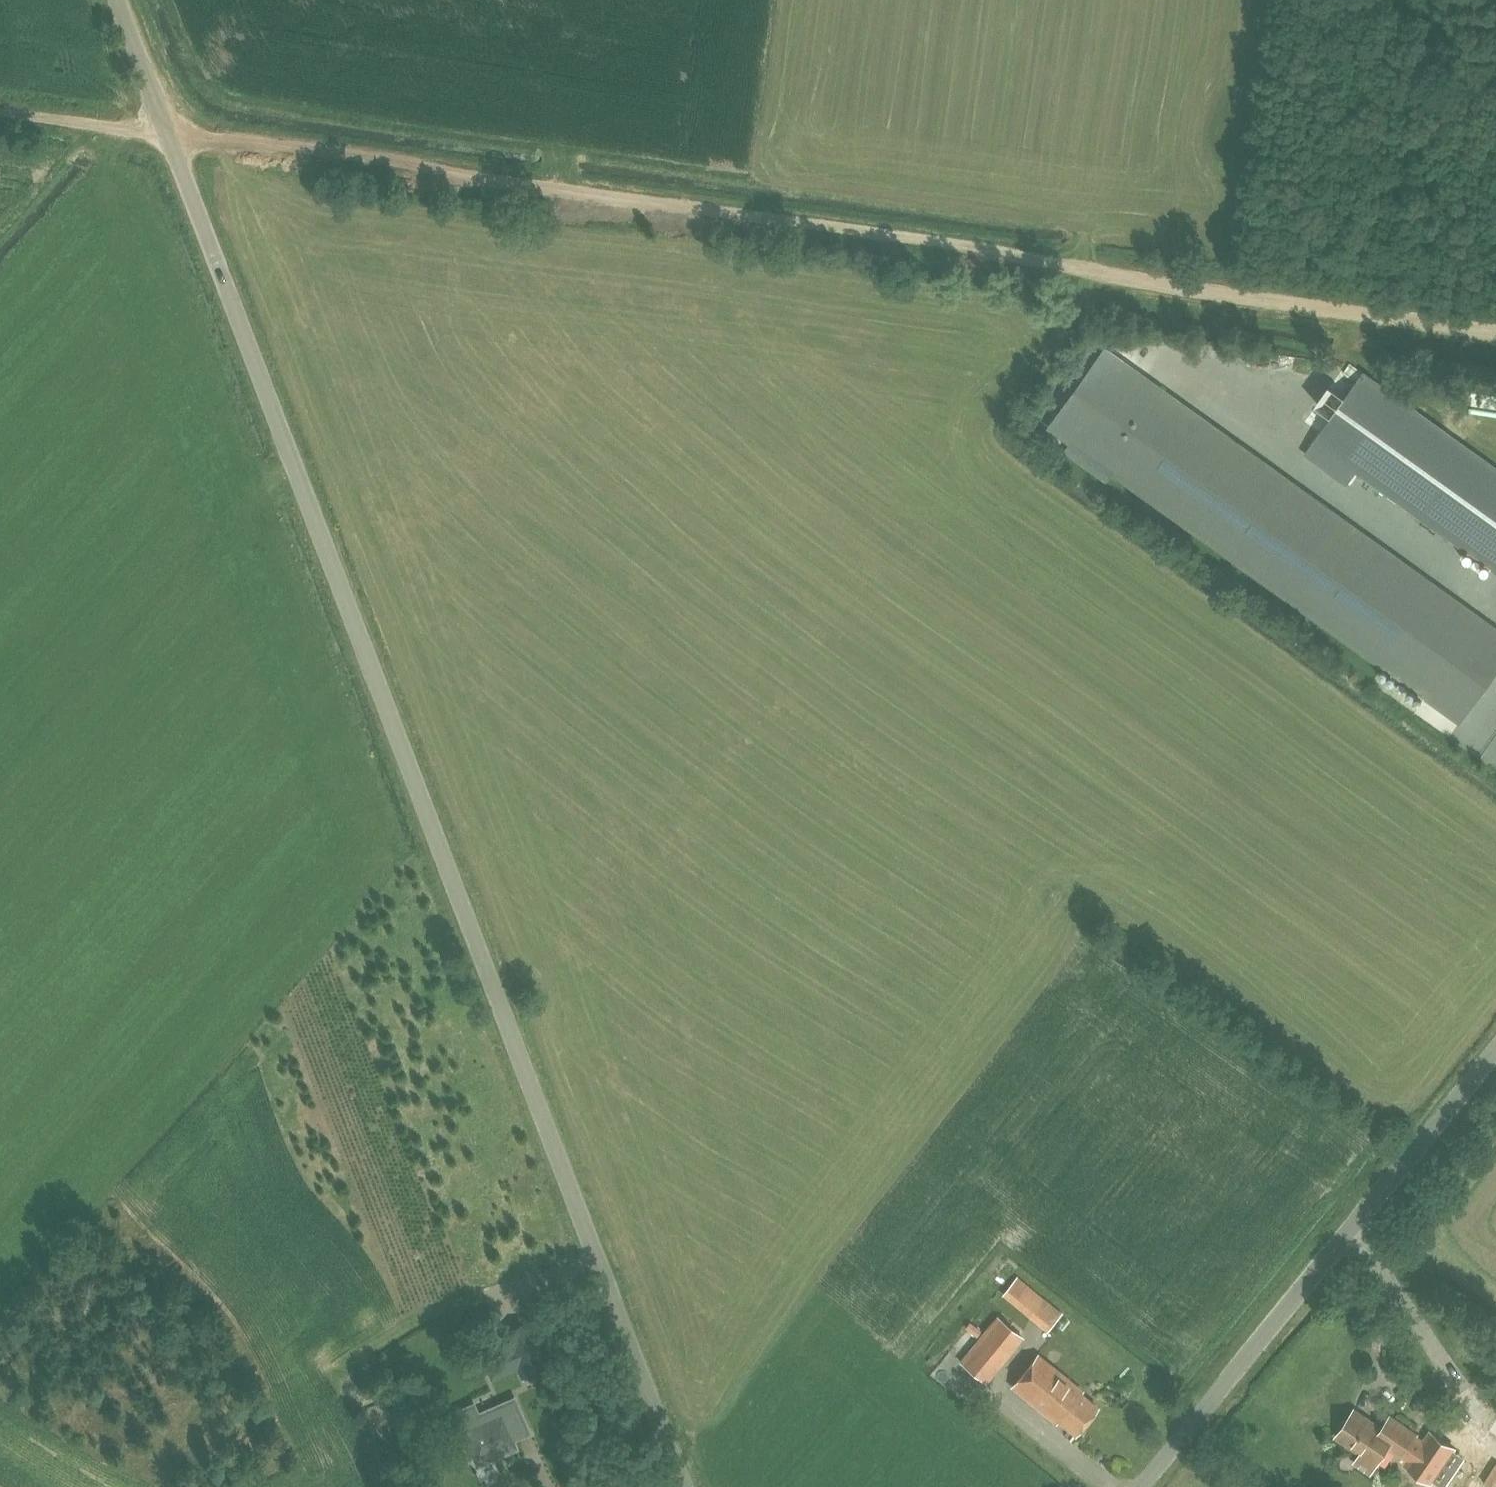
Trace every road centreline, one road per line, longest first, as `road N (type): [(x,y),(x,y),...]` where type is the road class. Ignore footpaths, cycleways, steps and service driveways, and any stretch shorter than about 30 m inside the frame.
road 1 (unclassified): [(687,1486),(115,0)]
road 2 (track): [(0,111),(1495,330)]
road 3 (unclassified): [(1134,1486),(1495,1043)]

